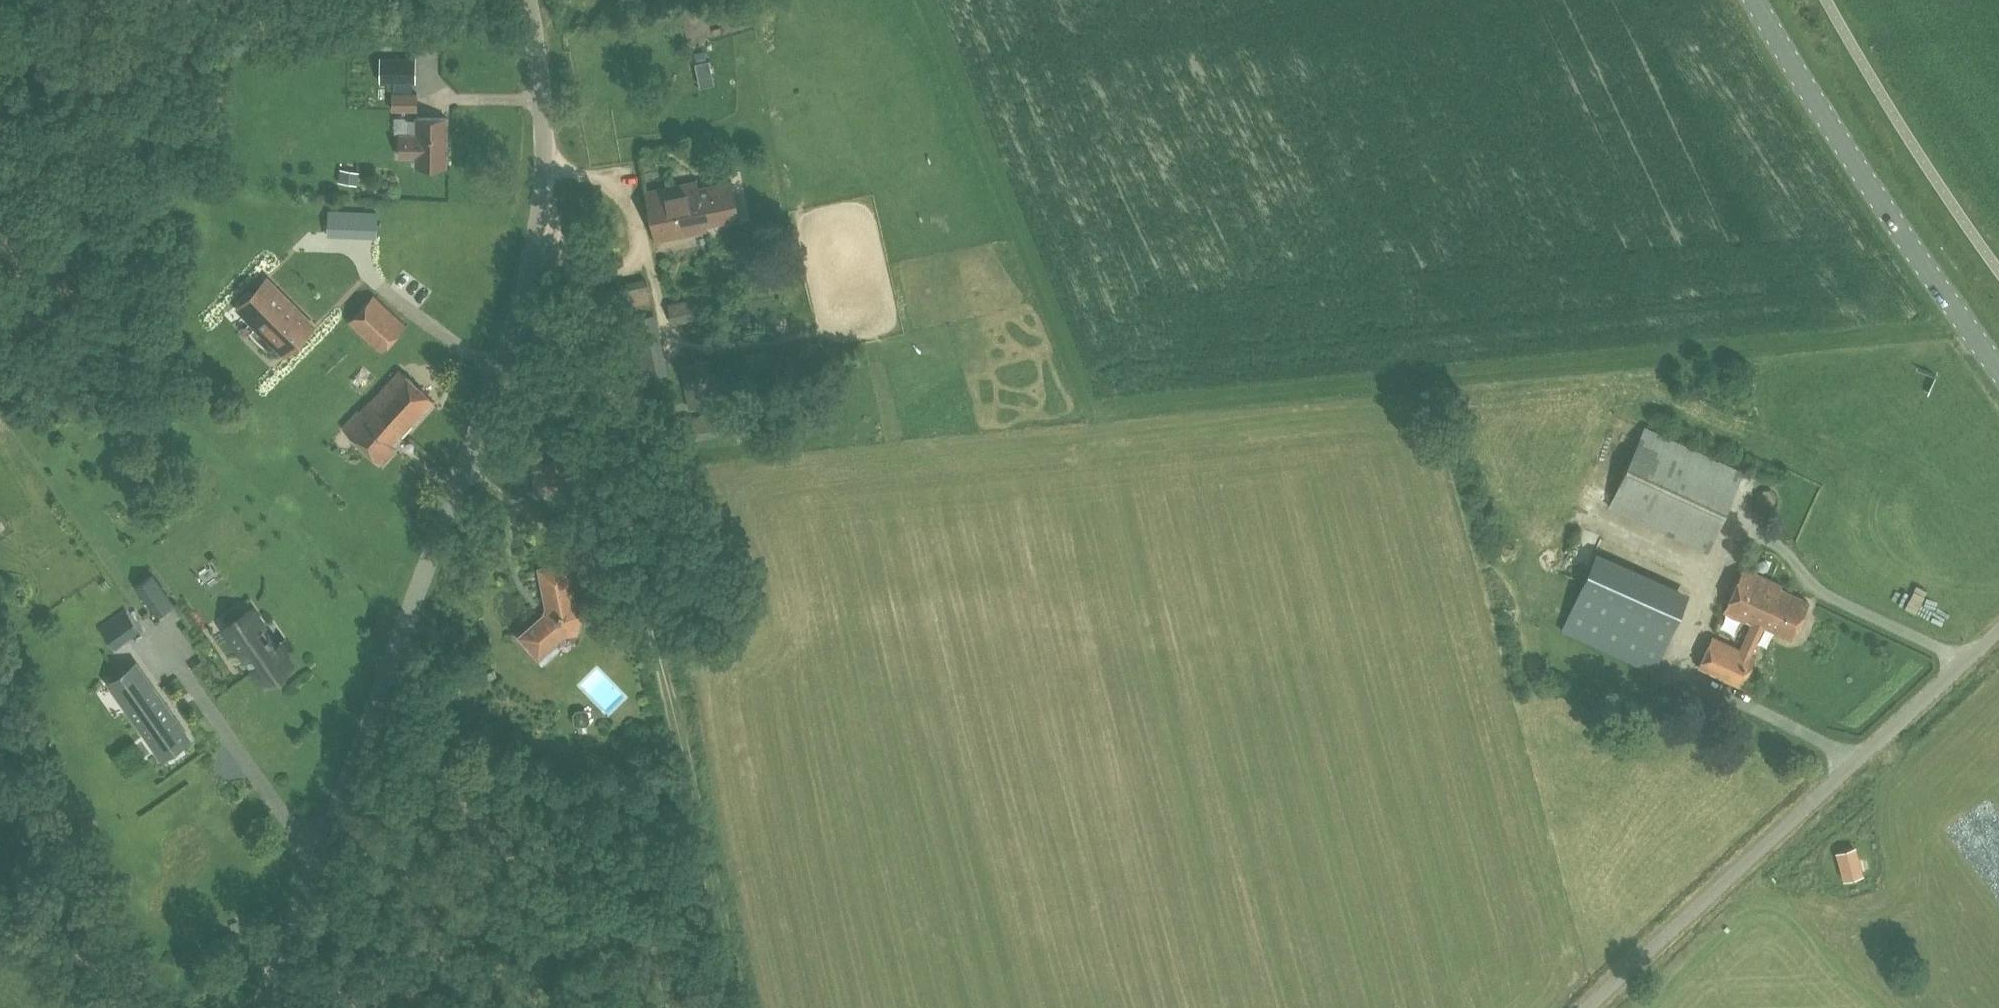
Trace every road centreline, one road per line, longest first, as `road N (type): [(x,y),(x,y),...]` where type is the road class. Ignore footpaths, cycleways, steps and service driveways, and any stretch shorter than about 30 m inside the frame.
road 1 (unclassified): [(267,1007),(500,374),(541,205),(545,127),(530,0)]
road 2 (track): [(541,205),(579,261),(592,298),(744,1007)]
road 3 (unclassified): [(1600,1007),(1998,638)]
road 4 (secondary): [(1998,370),(1894,224),(1753,0)]
road 5 (track): [(330,0),(0,41)]
road 6 (track): [(142,1007),(85,951),(0,902)]

